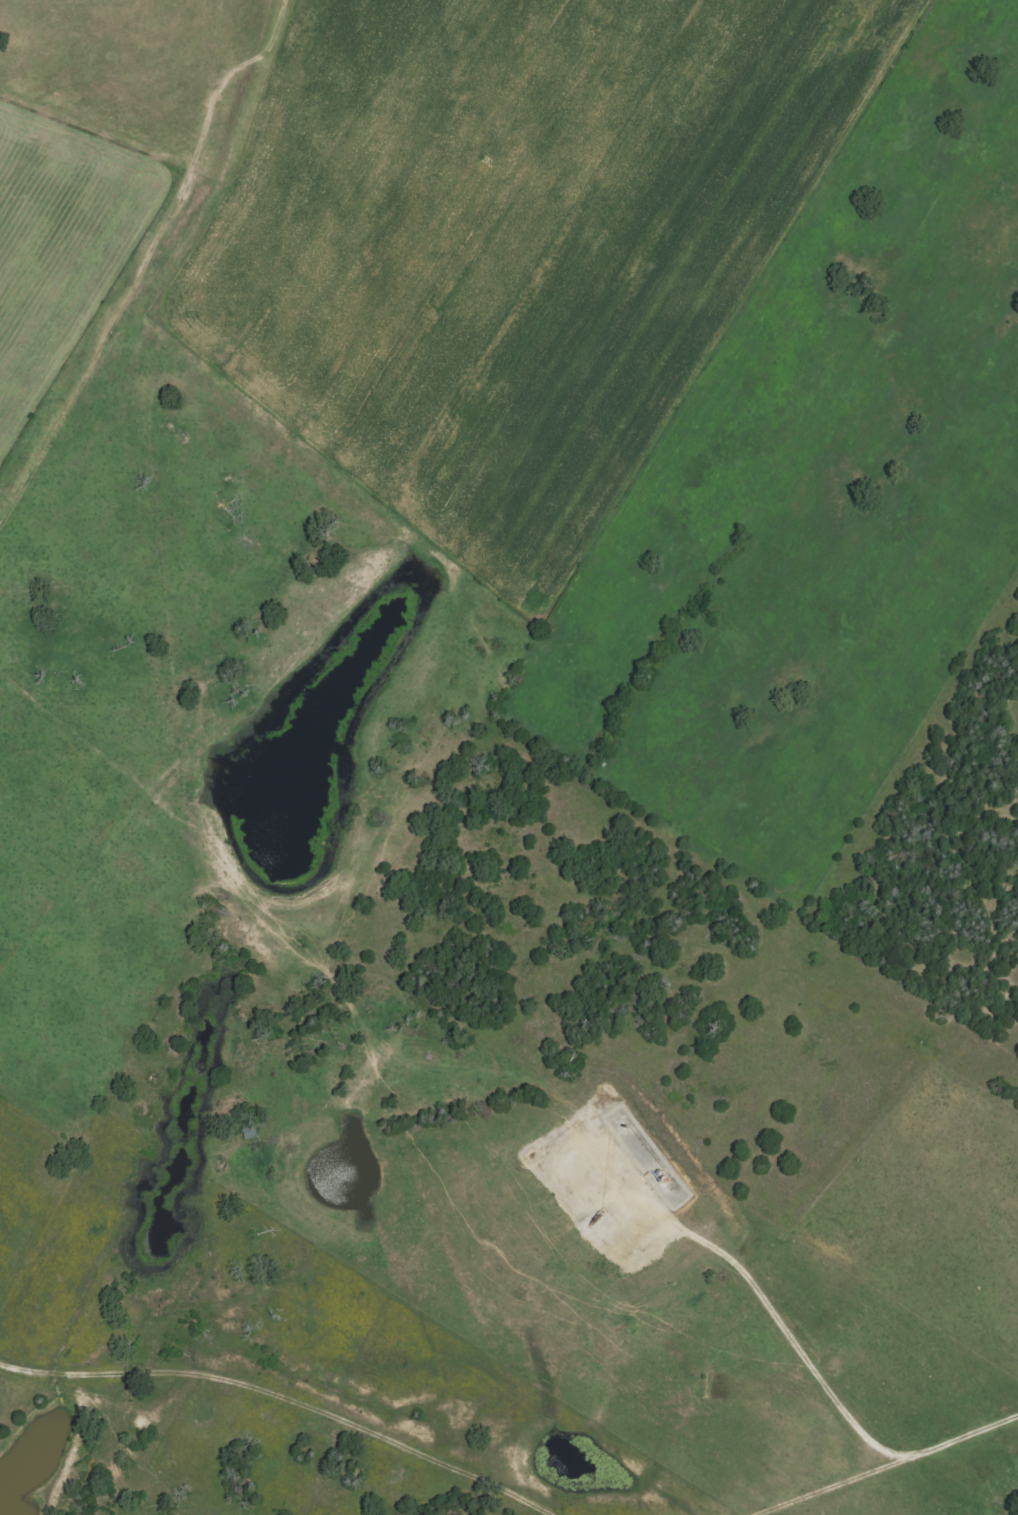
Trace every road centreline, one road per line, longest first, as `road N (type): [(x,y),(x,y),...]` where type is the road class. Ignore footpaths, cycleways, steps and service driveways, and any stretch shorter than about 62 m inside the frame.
road 1 (track): [(0,524),(310,0)]

